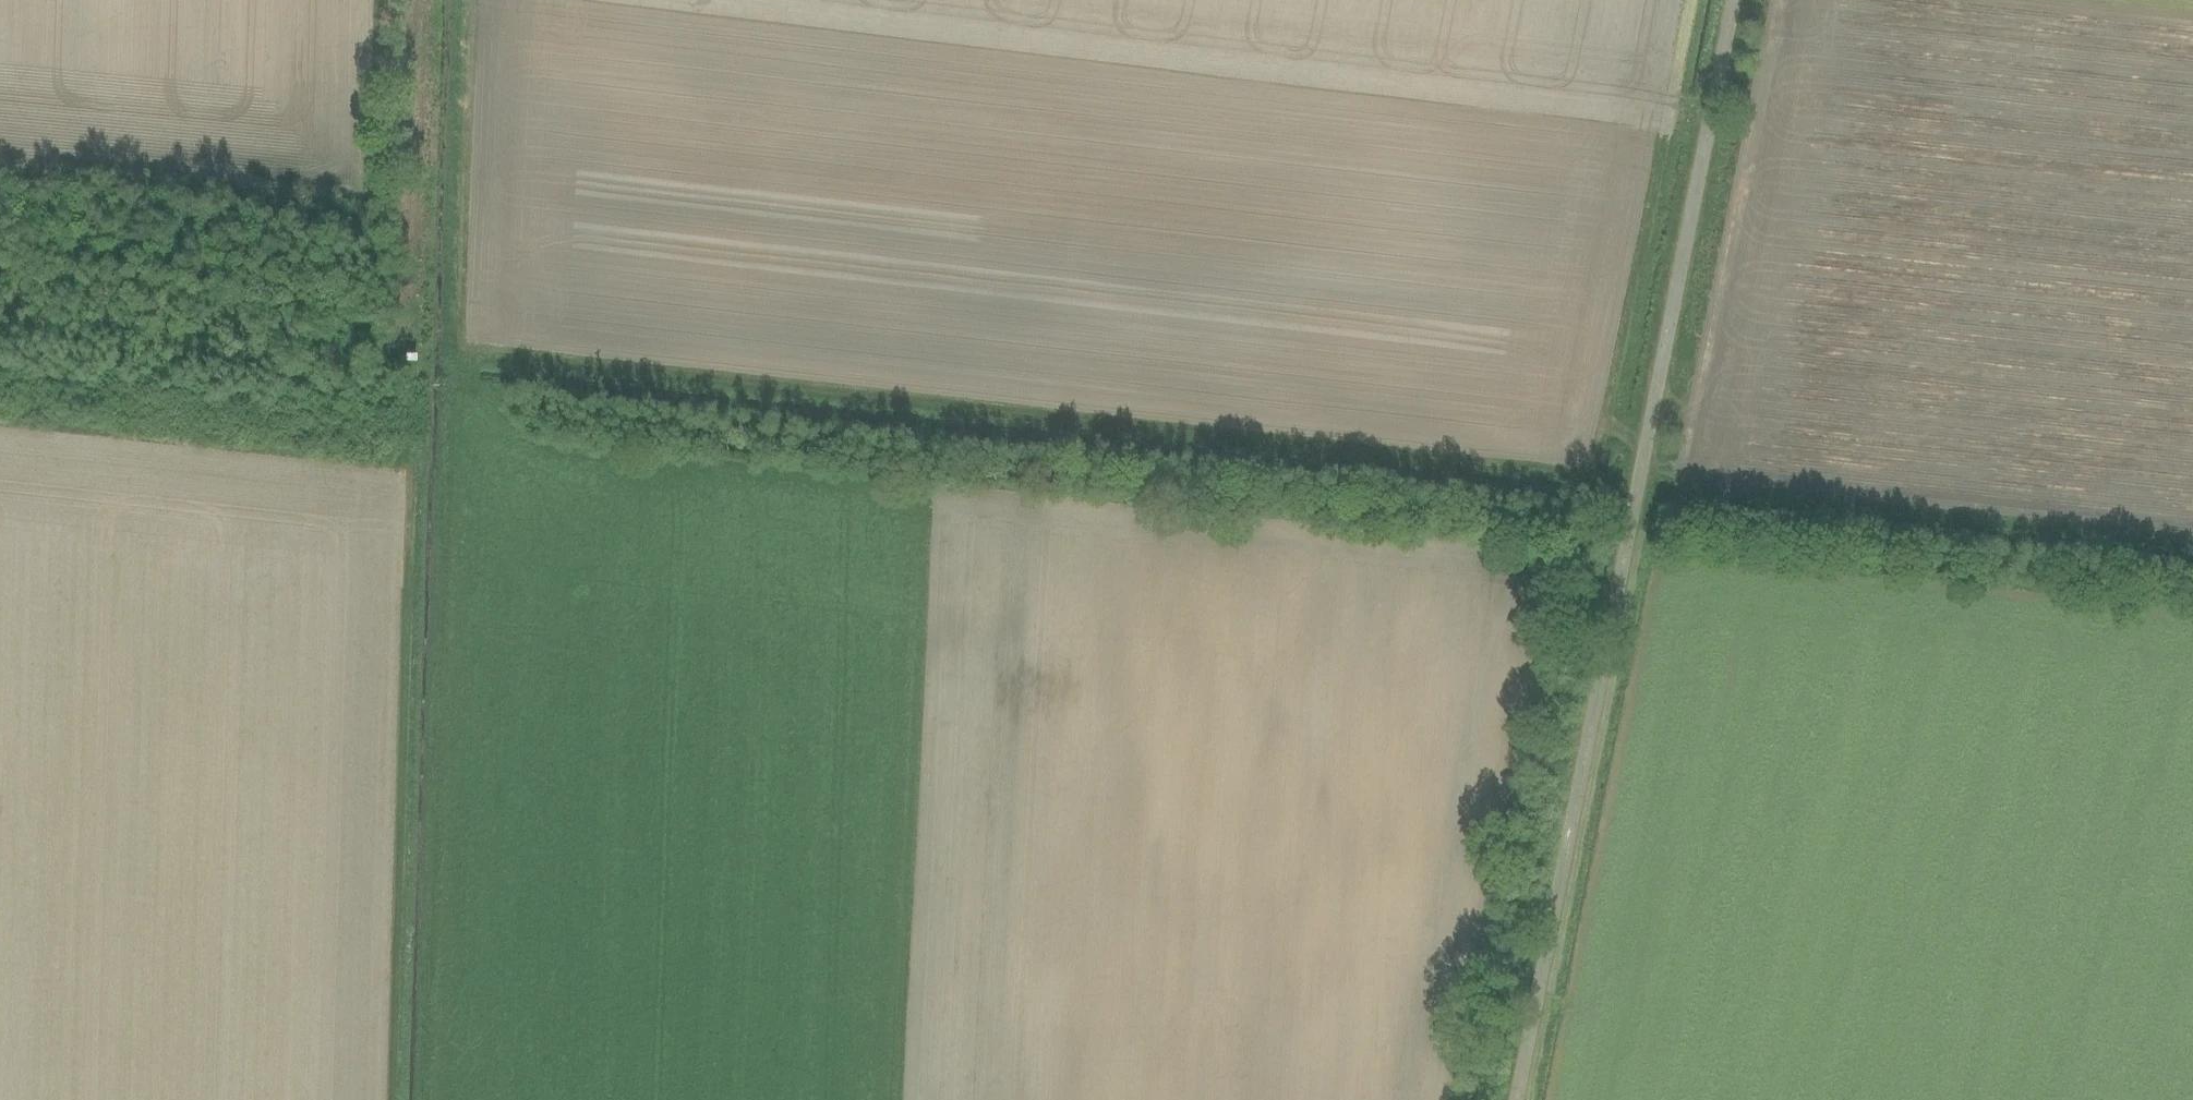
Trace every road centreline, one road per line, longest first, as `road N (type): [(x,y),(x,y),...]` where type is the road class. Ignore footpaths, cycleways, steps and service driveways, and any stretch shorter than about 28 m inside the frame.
road 1 (unclassified): [(1517,1099),(1731,0)]

